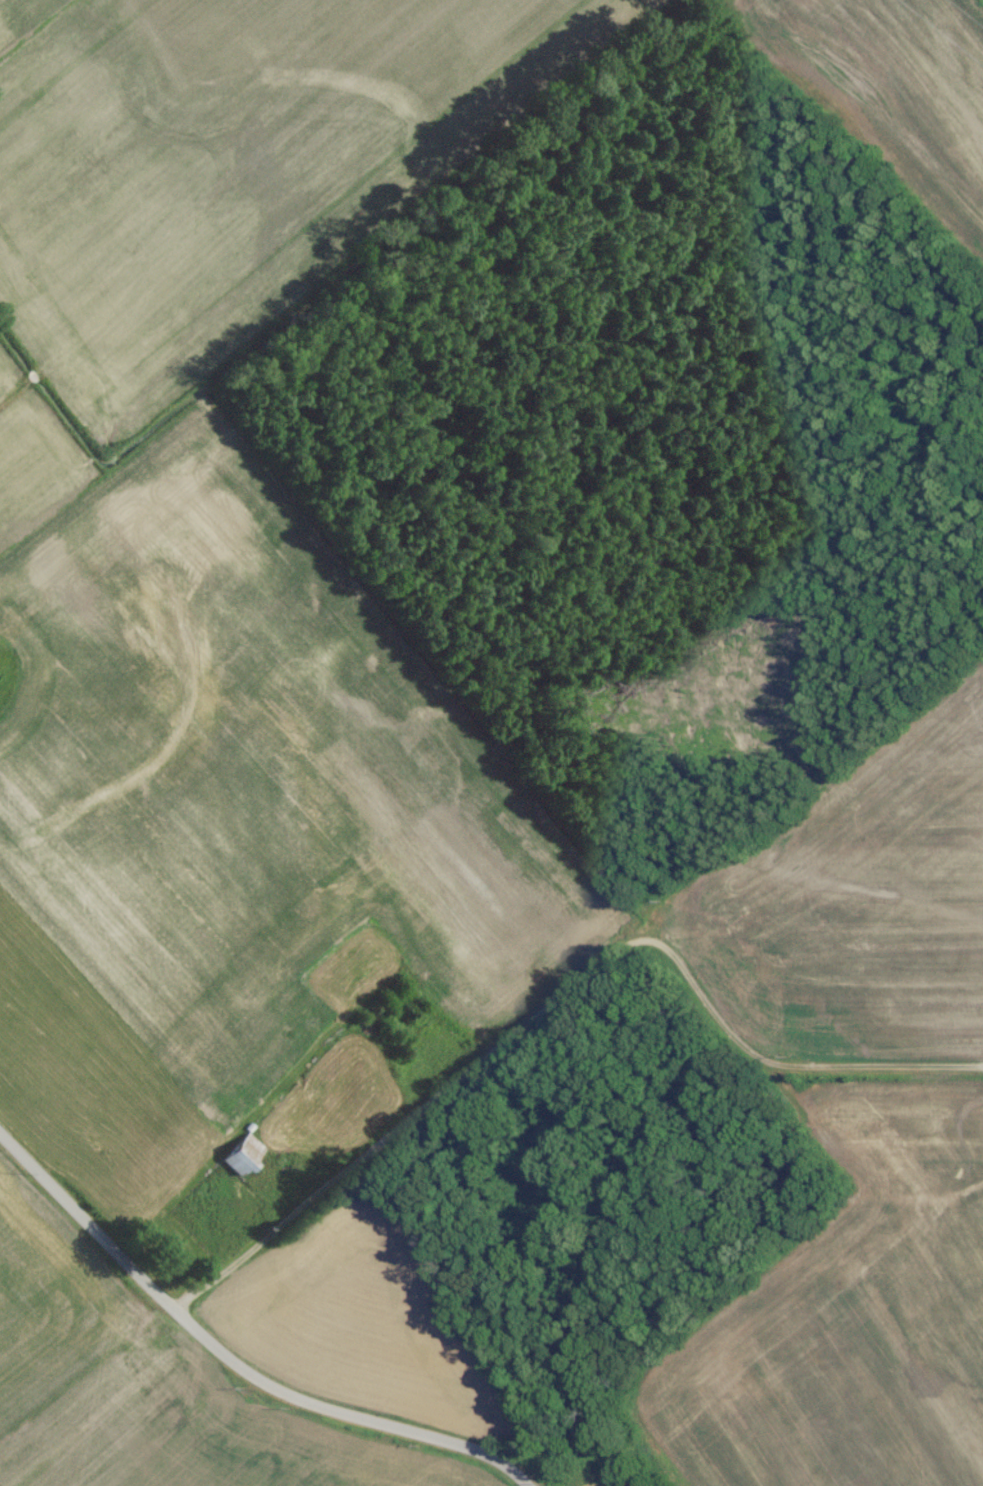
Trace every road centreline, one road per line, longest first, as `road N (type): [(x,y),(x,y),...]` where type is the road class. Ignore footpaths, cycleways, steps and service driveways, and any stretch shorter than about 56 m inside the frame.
road 1 (track): [(174,1315),(626,948),(661,949),(718,1031),(762,1067),(982,1070)]
road 2 (residential): [(518,1485),(481,1456),(264,1392),(124,1275),(0,1147)]

